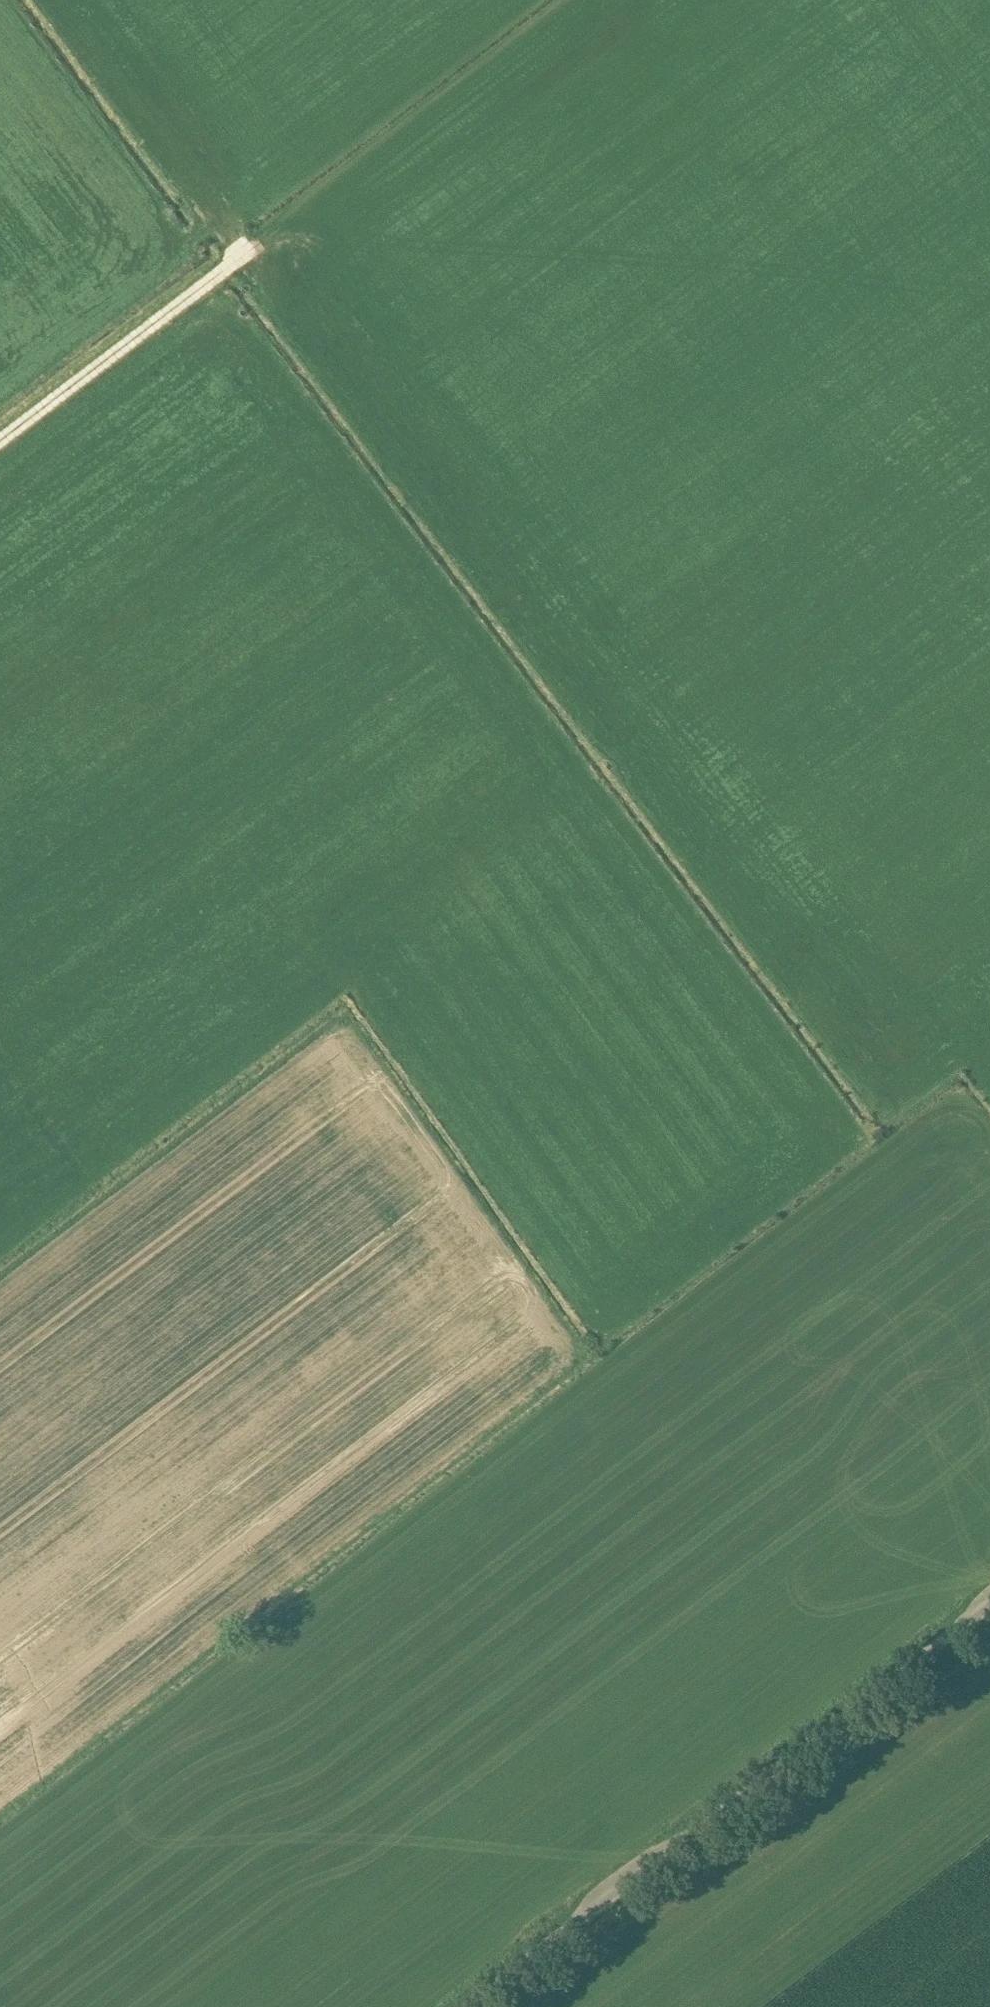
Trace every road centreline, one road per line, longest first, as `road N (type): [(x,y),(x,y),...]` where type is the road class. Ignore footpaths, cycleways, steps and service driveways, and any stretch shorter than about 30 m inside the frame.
road 1 (unclassified): [(457,2006),(989,1601)]

